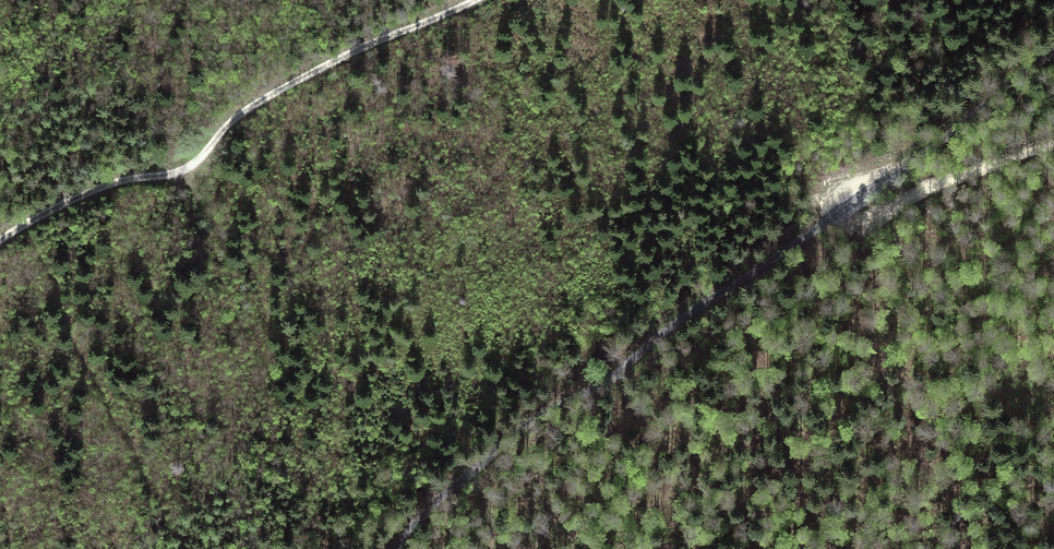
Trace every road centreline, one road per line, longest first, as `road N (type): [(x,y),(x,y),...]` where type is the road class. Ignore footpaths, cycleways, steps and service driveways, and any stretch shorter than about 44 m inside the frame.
road 1 (unclassified): [(396,548),(507,438),(609,380),(652,341),(934,147),(1053,49)]
road 2 (track): [(0,241),(82,194),(180,172),(253,102),(474,0)]
road 3 (track): [(1053,145),(950,180),(870,220),(845,208)]

